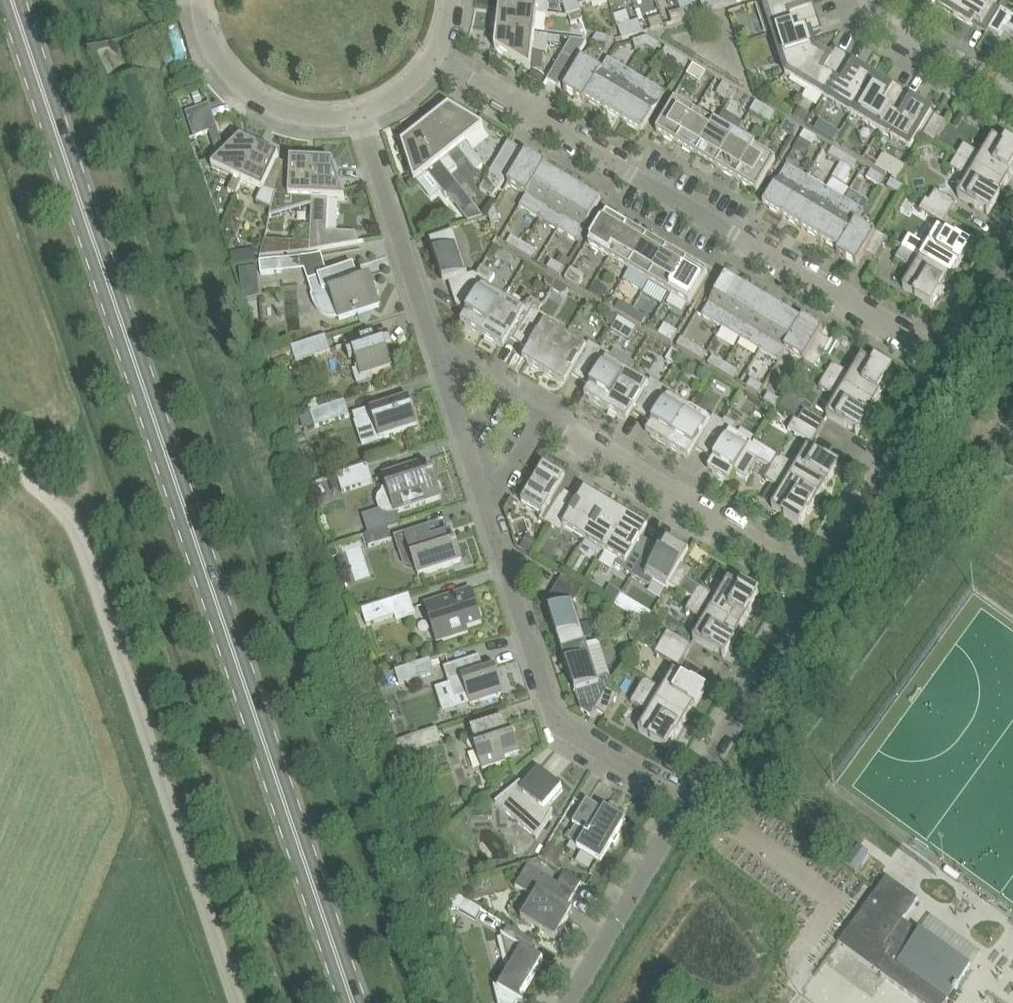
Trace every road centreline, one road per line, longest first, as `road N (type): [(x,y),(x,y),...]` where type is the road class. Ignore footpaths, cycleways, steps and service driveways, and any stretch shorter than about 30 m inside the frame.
road 1 (secondary): [(354,1002),(13,0)]
road 2 (track): [(230,1002),(58,498),(0,457)]
road 3 (residential): [(949,363),(437,54)]
road 4 (residential): [(686,803),(554,717),(439,358)]
road 5 (residential): [(819,581),(439,358)]
road 6 (residential): [(819,581),(686,803)]
road 7 (residential): [(439,358),(358,113)]
road 8 (residential): [(949,363),(819,581)]
road 9 (residential): [(686,803),(567,1002)]
road 10 (residential): [(358,113),(301,114),(250,92),(210,40),(201,0)]
road 11 (residential): [(1012,102),(873,18),(867,0)]
road 12 (residential): [(1012,257),(949,363)]

